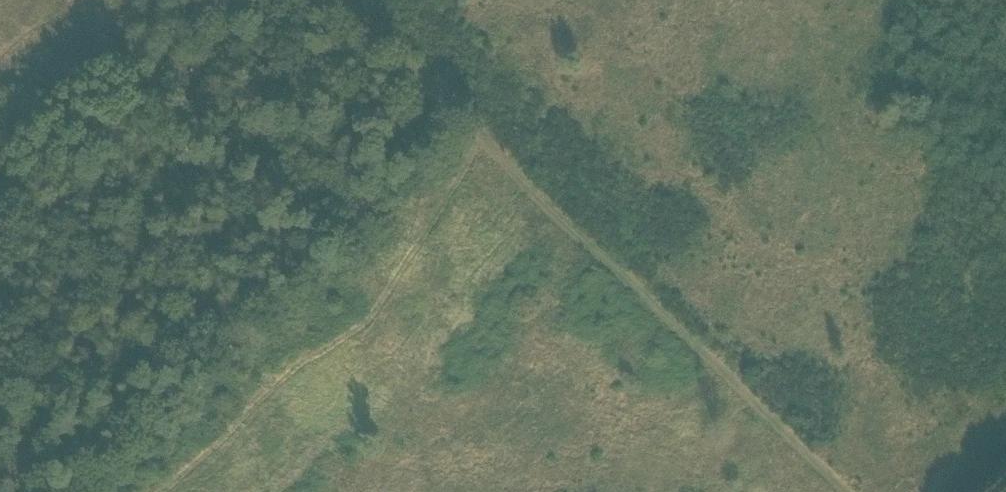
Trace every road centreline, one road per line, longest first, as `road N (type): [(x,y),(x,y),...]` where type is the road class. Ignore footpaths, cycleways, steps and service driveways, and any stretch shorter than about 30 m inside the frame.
road 1 (track): [(846,491),(338,0)]

